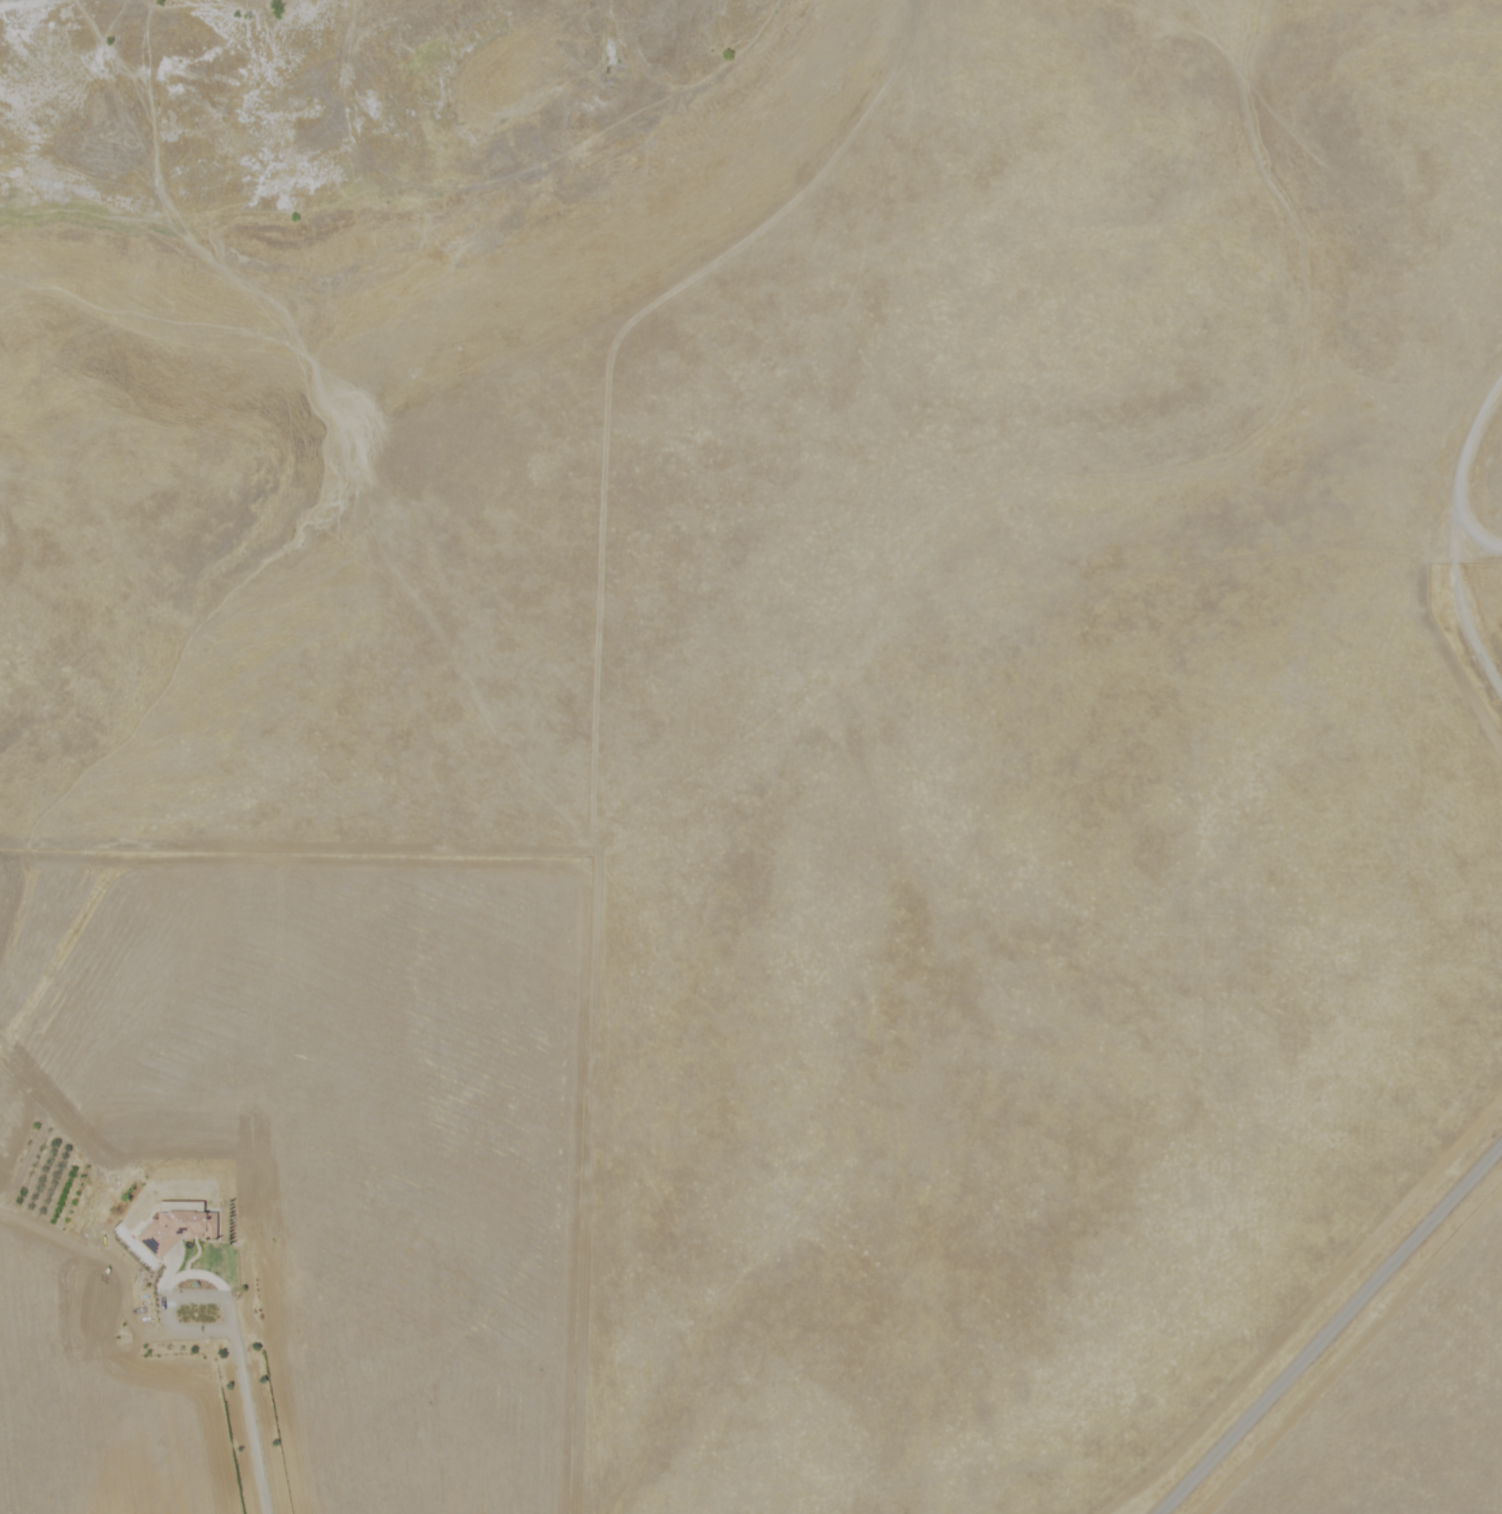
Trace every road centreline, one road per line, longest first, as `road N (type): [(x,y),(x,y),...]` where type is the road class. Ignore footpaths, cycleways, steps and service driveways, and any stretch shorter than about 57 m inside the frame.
road 1 (residential): [(1501,1137),(1152,1513)]
road 2 (residential): [(1501,695),(1464,592),(1461,473),(1501,394)]

